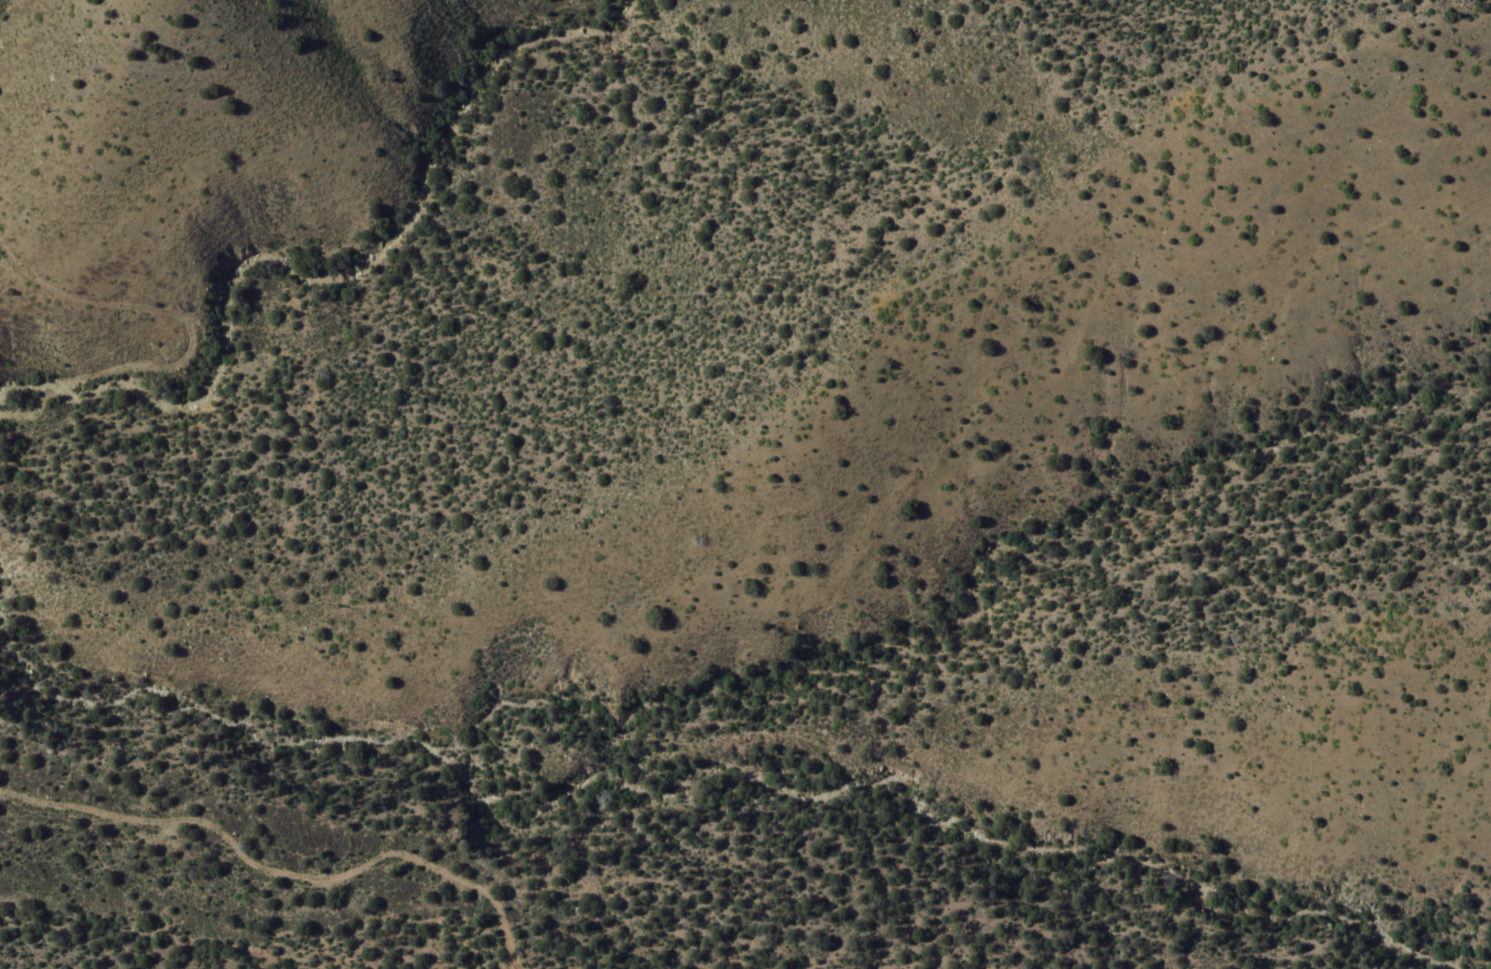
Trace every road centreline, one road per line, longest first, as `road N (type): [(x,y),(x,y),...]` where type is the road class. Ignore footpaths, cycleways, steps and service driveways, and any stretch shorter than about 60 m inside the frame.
road 1 (track): [(569,968),(472,853),(304,806),(162,734),(0,697)]
road 2 (track): [(0,443),(207,389),(257,348)]

